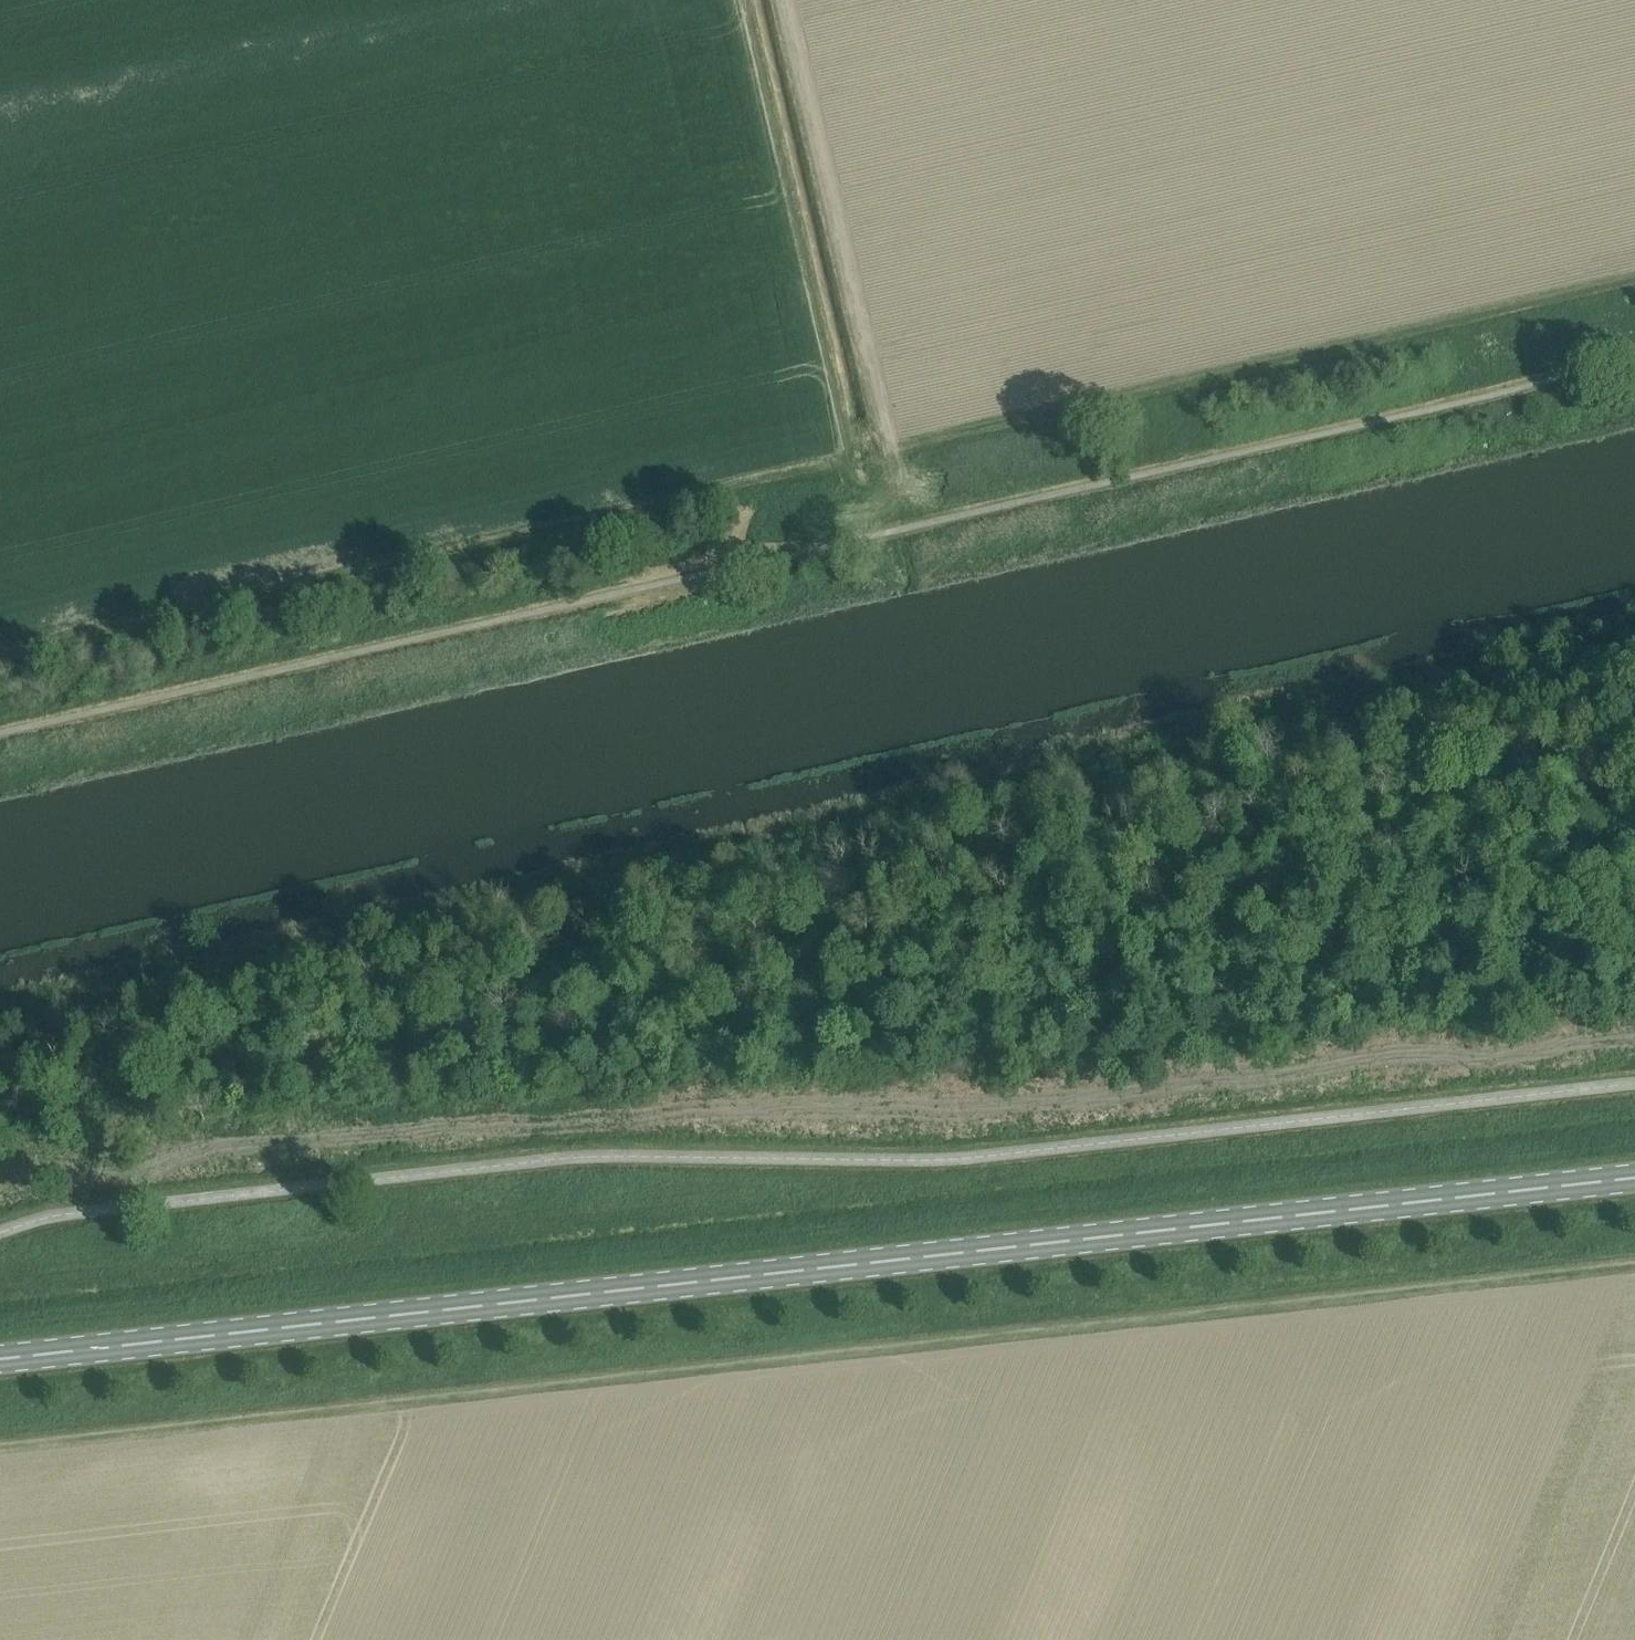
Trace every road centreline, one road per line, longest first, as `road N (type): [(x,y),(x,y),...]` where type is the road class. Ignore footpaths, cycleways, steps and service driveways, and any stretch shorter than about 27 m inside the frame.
road 1 (primary): [(0,1358),(1634,1176)]

